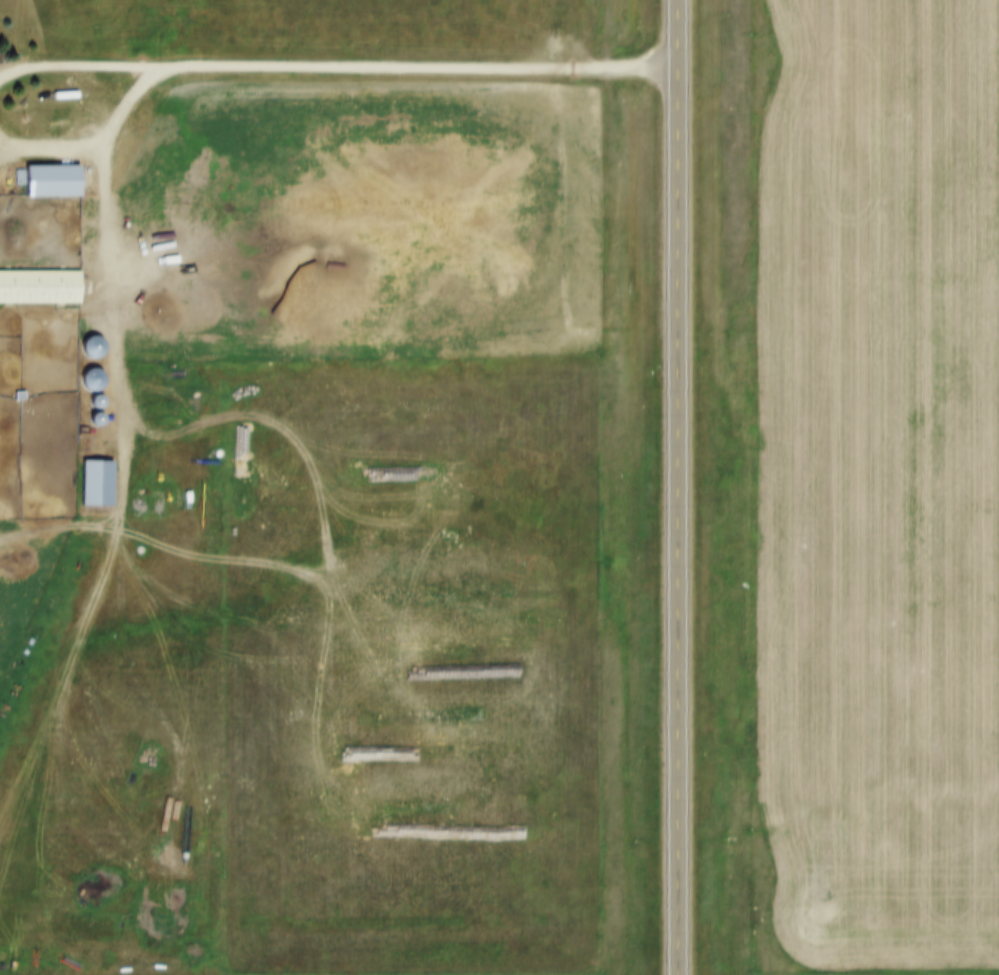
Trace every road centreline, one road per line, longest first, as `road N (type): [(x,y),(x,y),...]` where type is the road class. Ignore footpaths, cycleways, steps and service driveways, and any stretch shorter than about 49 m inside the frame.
road 1 (primary): [(676,0),(678,974)]
road 2 (track): [(102,148),(117,528),(31,760),(0,886)]

